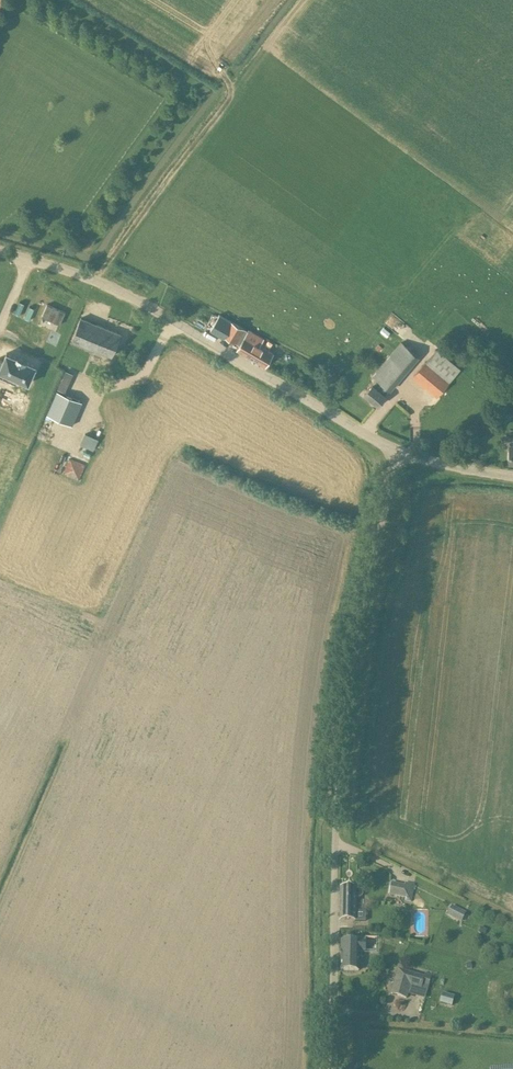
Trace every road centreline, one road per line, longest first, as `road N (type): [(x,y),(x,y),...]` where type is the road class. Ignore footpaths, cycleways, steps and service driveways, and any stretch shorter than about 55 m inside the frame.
road 1 (unclassified): [(333,1068),(344,720),(398,452)]
road 2 (unclassified): [(398,452),(130,297),(0,254)]

